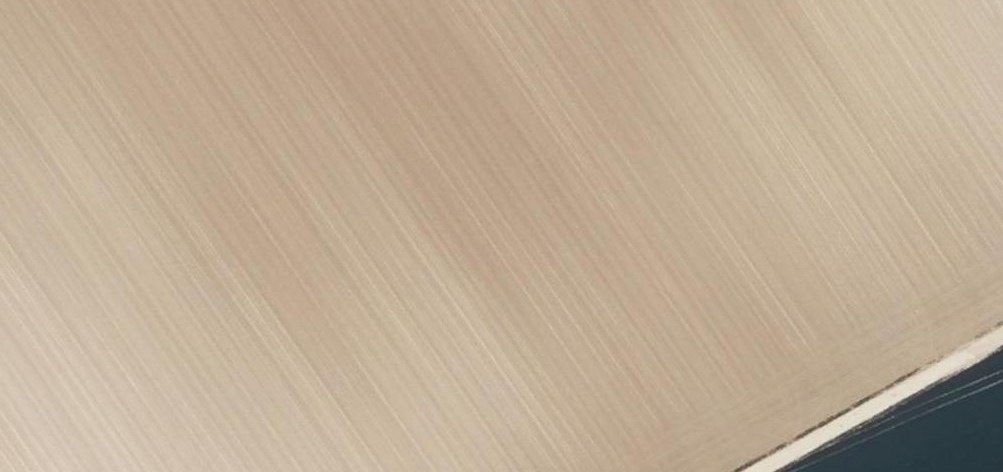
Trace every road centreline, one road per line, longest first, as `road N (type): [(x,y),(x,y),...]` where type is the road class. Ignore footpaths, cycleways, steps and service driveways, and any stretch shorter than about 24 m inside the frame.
road 1 (unclassified): [(760,471),(1002,335)]

